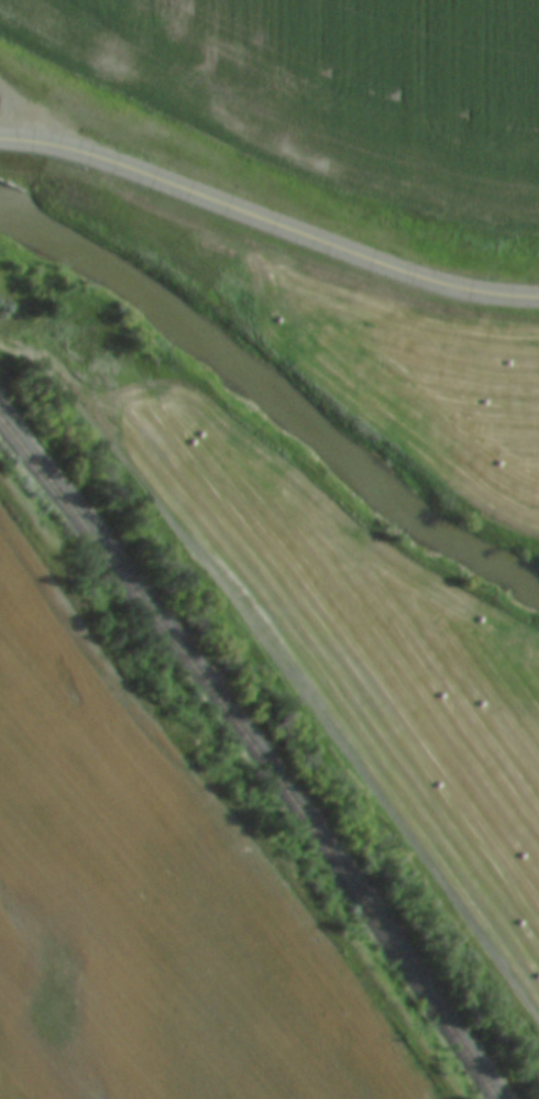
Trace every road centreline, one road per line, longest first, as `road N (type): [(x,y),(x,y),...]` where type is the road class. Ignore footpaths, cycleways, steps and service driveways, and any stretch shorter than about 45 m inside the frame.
road 1 (residential): [(0,140),(90,157),(411,279),(538,299)]

